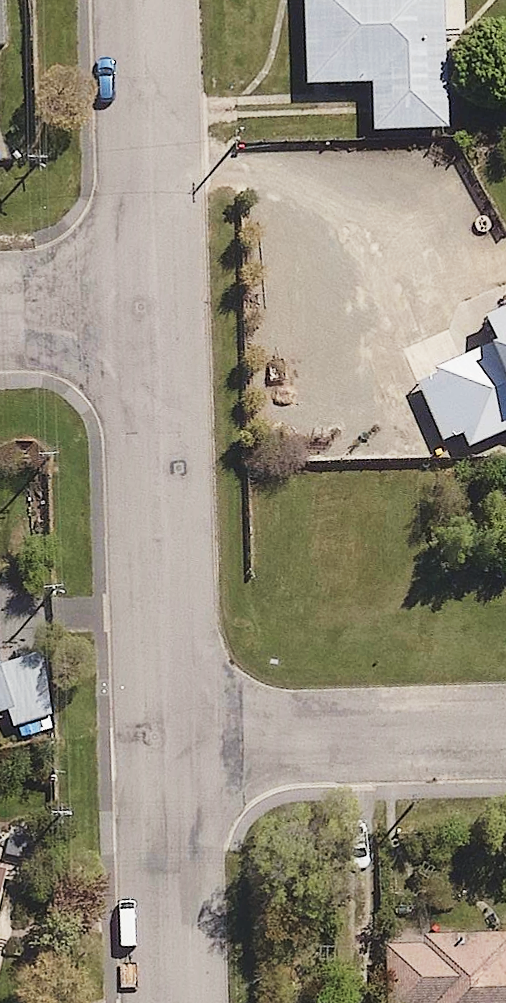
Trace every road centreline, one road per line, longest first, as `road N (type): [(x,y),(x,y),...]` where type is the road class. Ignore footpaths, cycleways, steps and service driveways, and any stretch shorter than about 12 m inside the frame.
road 1 (residential): [(172,747),(154,308)]
road 2 (residential): [(172,747),(505,737)]
road 3 (residential): [(154,308),(142,0)]
road 4 (residential): [(175,1002),(172,747)]
road 5 (residential): [(0,311),(154,308)]

